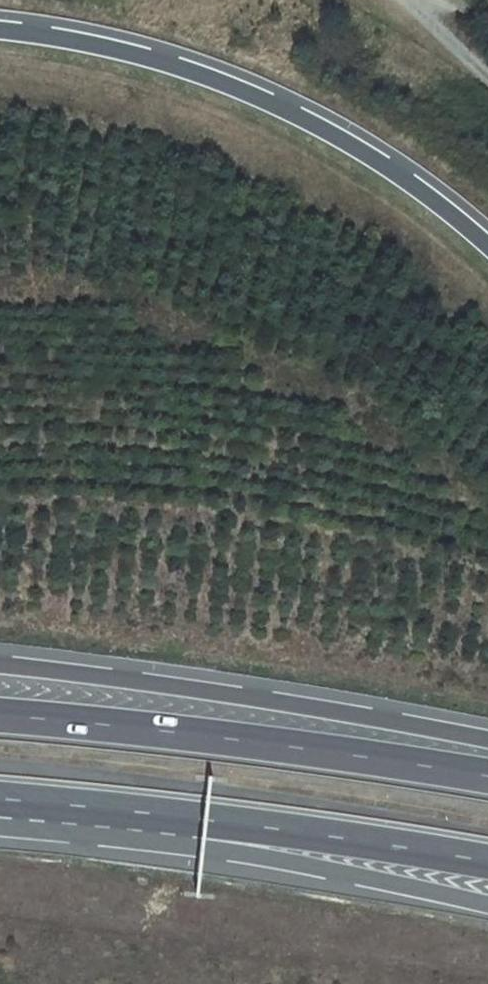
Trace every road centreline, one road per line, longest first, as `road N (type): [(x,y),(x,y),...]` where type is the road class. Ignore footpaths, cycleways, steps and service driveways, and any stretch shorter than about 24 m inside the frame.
road 1 (motorway): [(487,243),(367,153),(218,77),(40,32),(0,30)]
road 2 (motorway): [(487,742),(235,692),(0,666)]
road 3 (motorway): [(487,778),(238,737),(0,717)]
road 4 (motorway): [(91,815),(180,846),(487,904)]
road 5 (motorway): [(91,815),(294,831),(487,862)]

